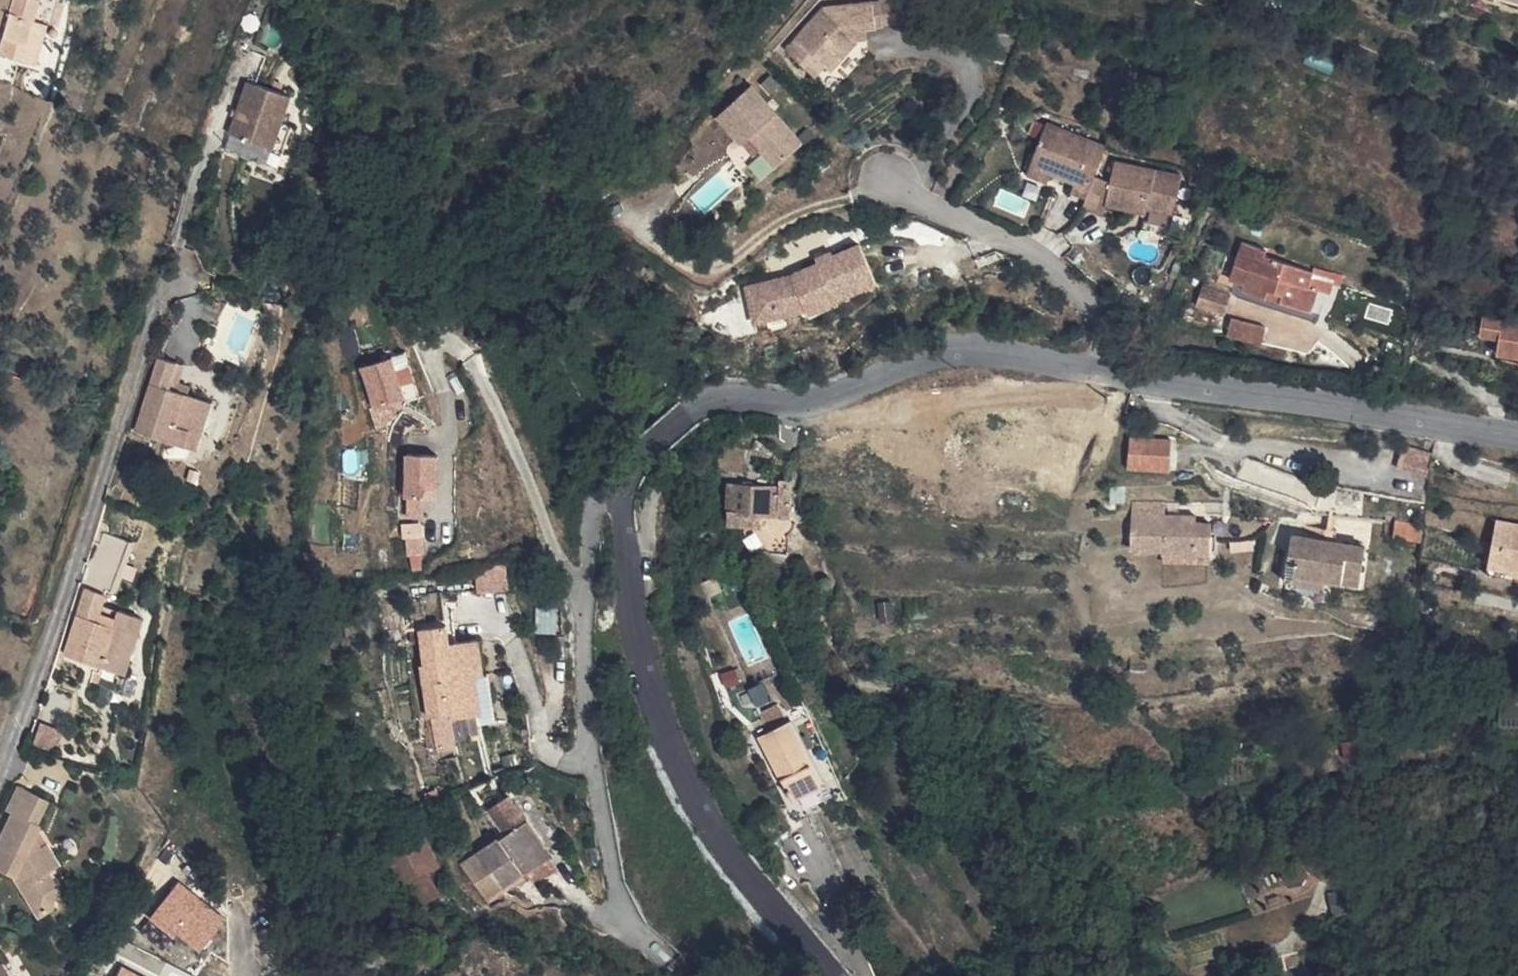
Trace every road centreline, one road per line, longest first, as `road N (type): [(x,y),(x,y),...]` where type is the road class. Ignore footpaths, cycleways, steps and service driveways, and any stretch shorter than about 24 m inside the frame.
road 1 (tertiary): [(1106,370),(973,347),(922,357),(811,403),(710,401),(638,456),(625,504)]
road 2 (residential): [(0,770),(155,303),(178,278)]
road 3 (tertiary): [(625,504),(631,598),(669,750),(703,822),(823,975)]
road 4 (residential): [(613,920),(586,677),(588,547),(596,507),(625,504)]
road 5 (tertiary): [(1517,434),(1106,370)]
road 6 (residential): [(892,183),(1022,243),(1095,297),(1108,330),(1106,370)]

